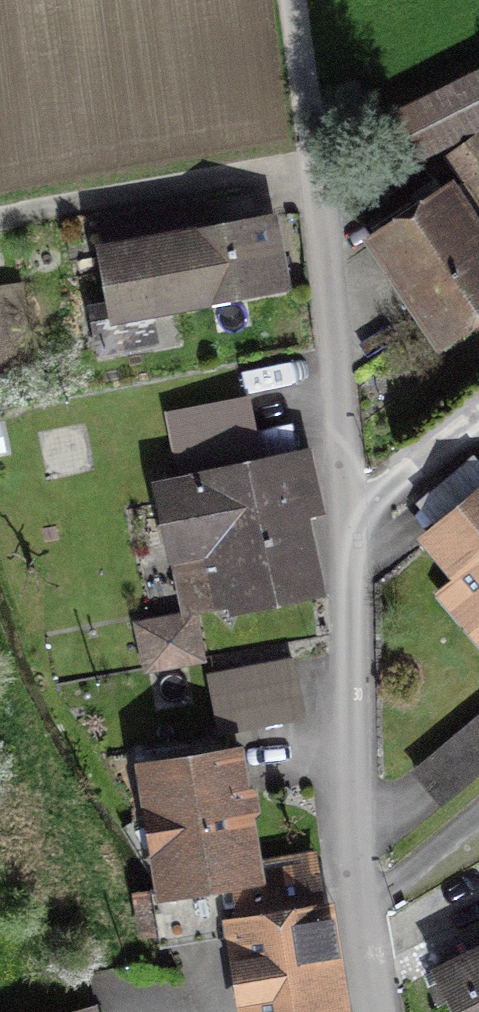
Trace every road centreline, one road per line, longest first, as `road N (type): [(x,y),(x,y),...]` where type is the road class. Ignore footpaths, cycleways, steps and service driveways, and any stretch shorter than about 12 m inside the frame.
road 1 (residential): [(375,1011),(353,841),(344,422),(293,0)]

